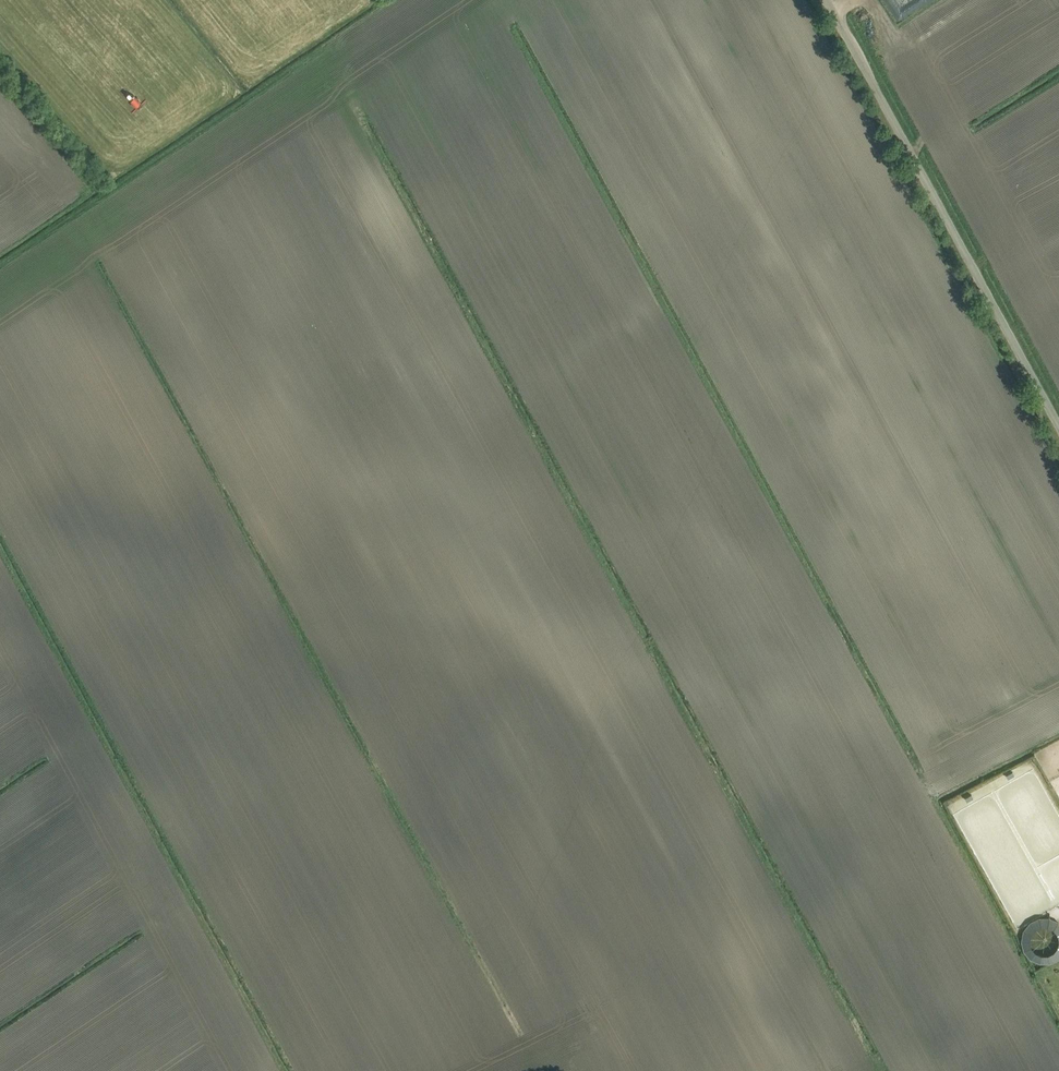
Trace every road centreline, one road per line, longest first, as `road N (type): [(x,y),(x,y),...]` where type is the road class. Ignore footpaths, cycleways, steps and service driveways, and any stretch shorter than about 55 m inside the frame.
road 1 (unclassified): [(1058,426),(827,0)]

